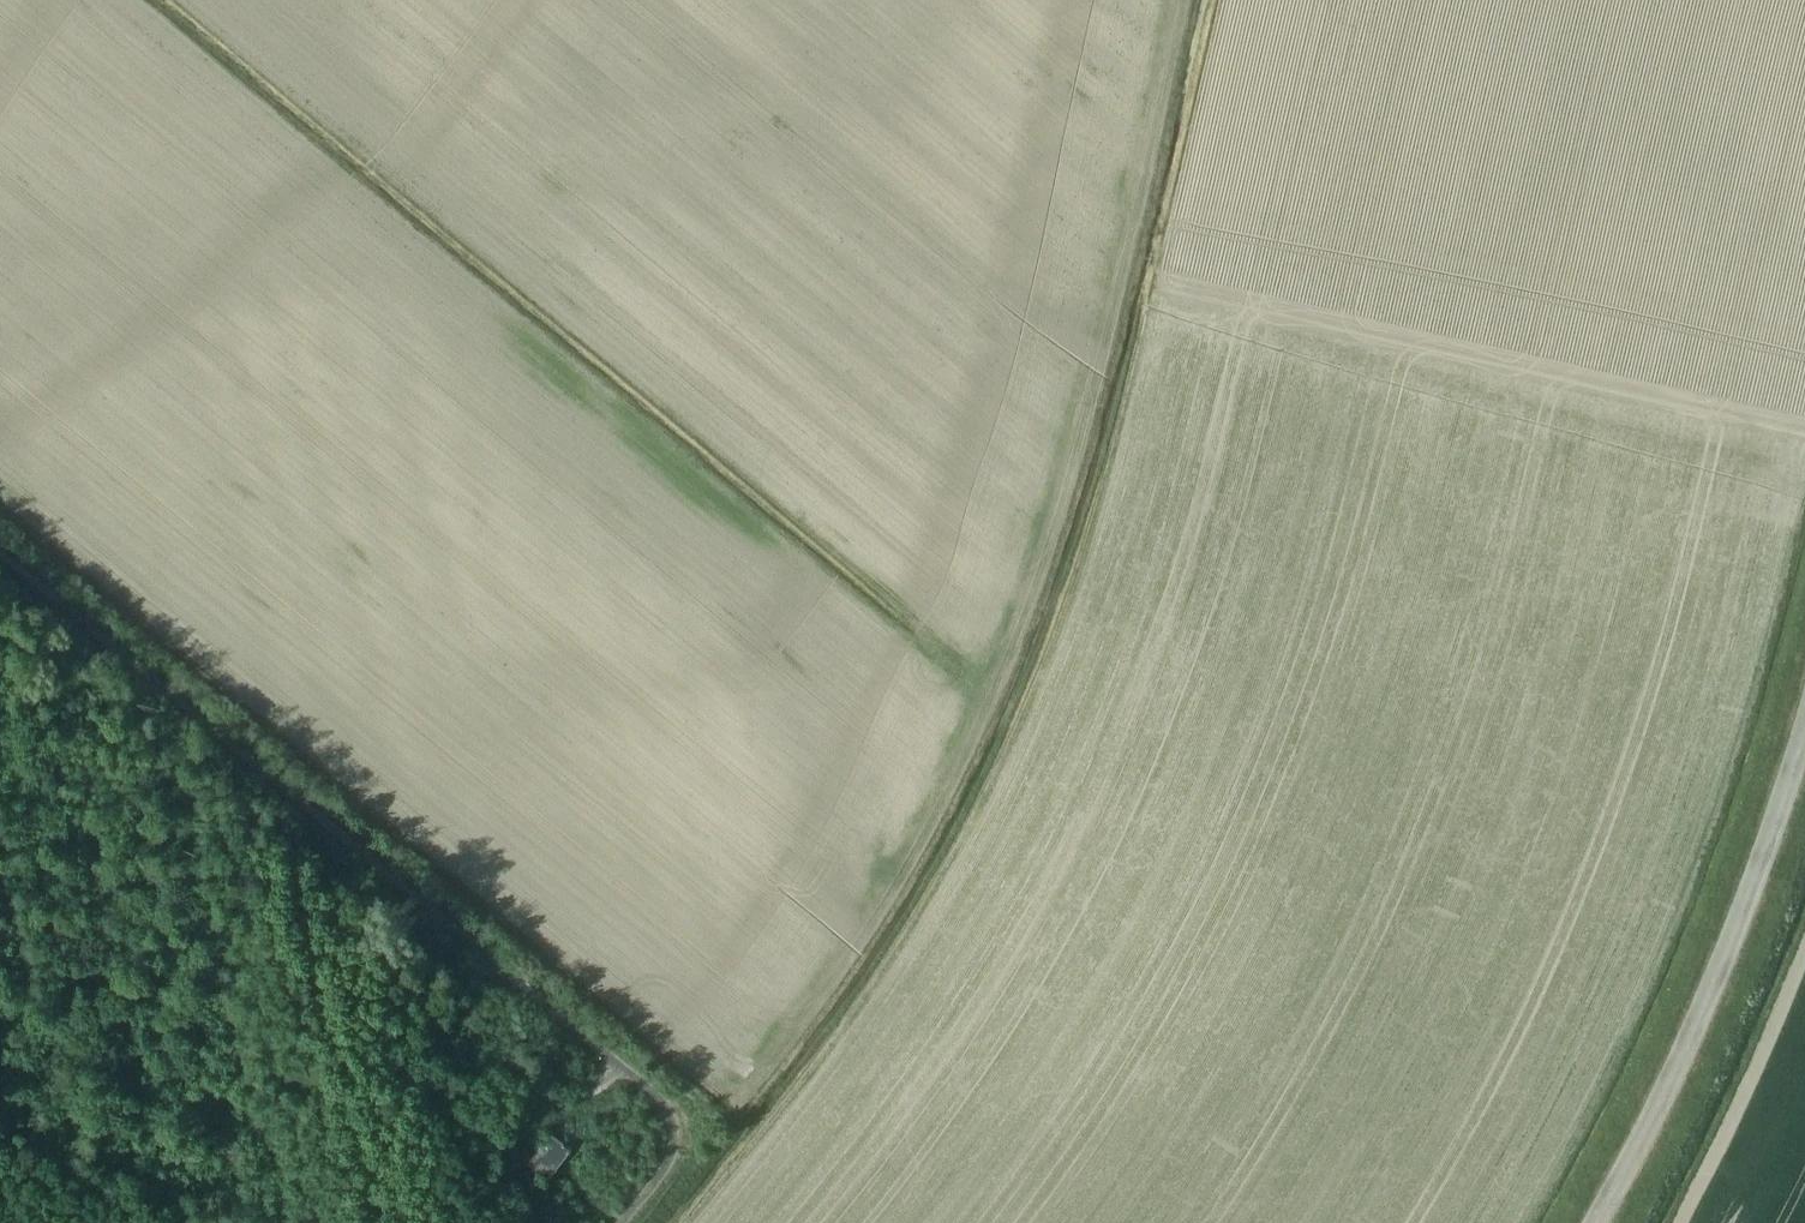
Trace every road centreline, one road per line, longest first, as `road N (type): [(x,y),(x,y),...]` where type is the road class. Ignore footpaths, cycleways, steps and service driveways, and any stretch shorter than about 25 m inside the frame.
road 1 (unclassified): [(1595,1222),(1720,964),(1804,721)]

